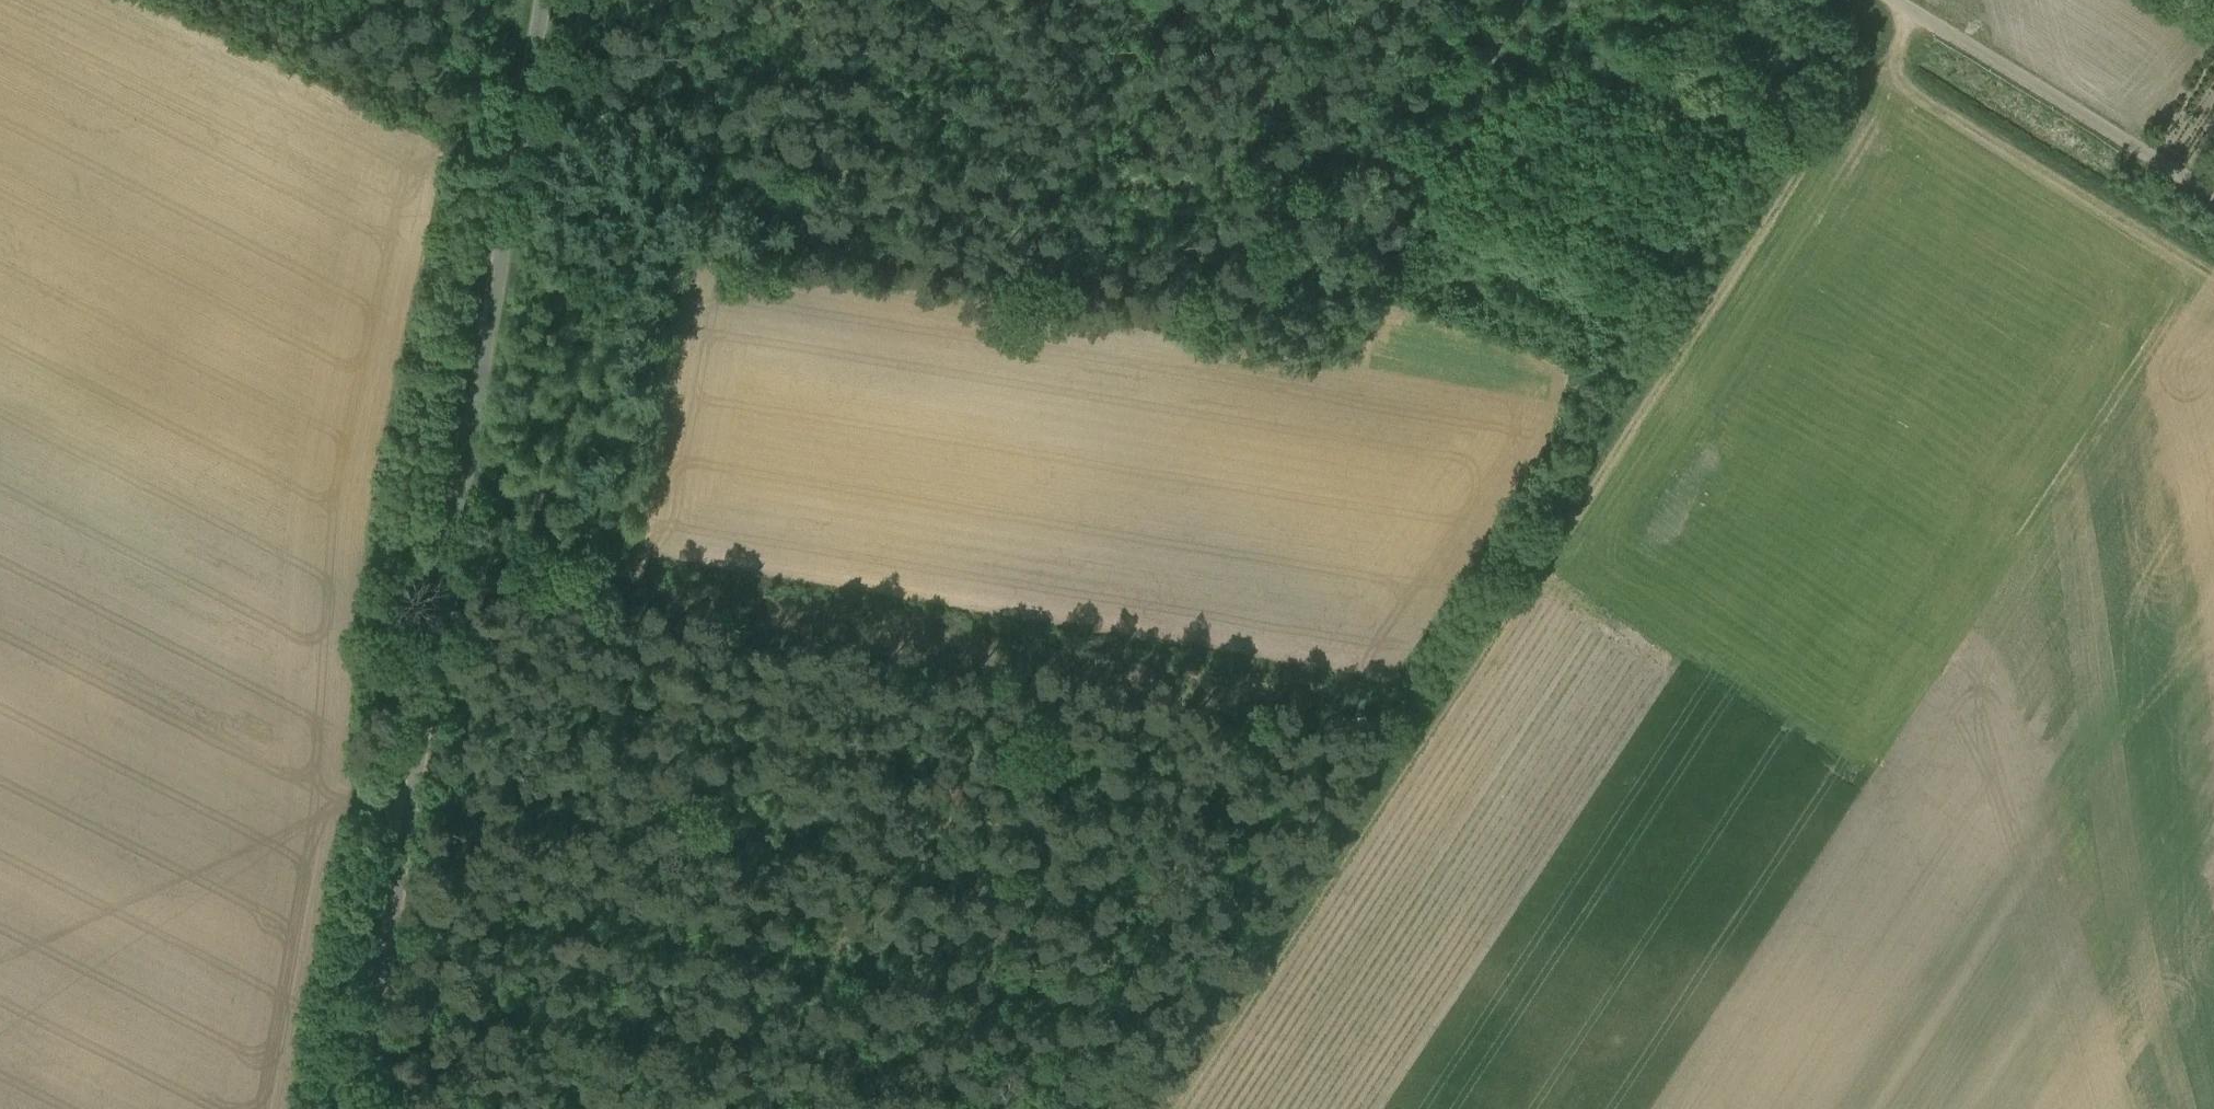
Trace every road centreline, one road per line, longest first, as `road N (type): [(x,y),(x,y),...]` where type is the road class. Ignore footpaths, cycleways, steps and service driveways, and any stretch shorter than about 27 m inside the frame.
road 1 (unclassified): [(357,1108),(546,0)]
road 2 (unclassified): [(2213,201),(1890,0)]

